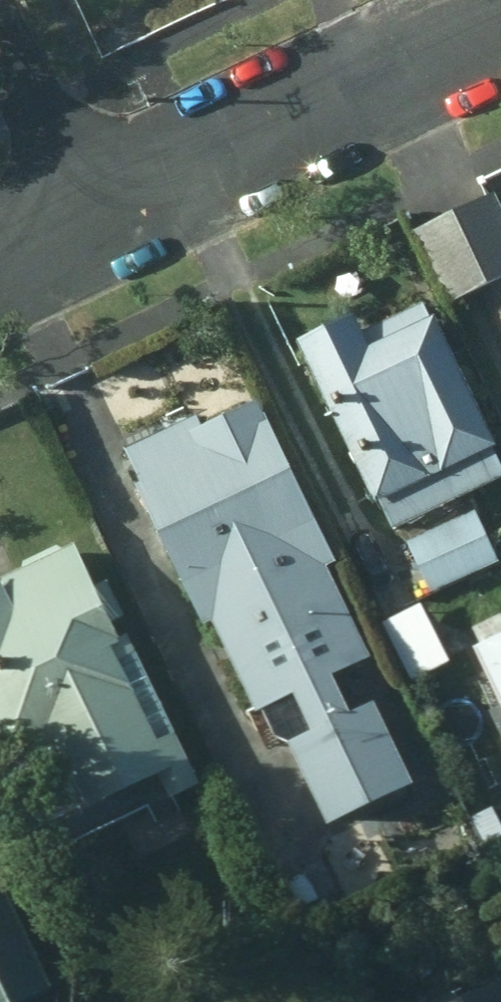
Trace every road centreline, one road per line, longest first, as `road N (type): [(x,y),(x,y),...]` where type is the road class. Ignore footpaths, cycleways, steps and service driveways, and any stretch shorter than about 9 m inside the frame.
road 1 (residential): [(81,234),(500,27)]
road 2 (residential): [(81,234),(0,60)]

